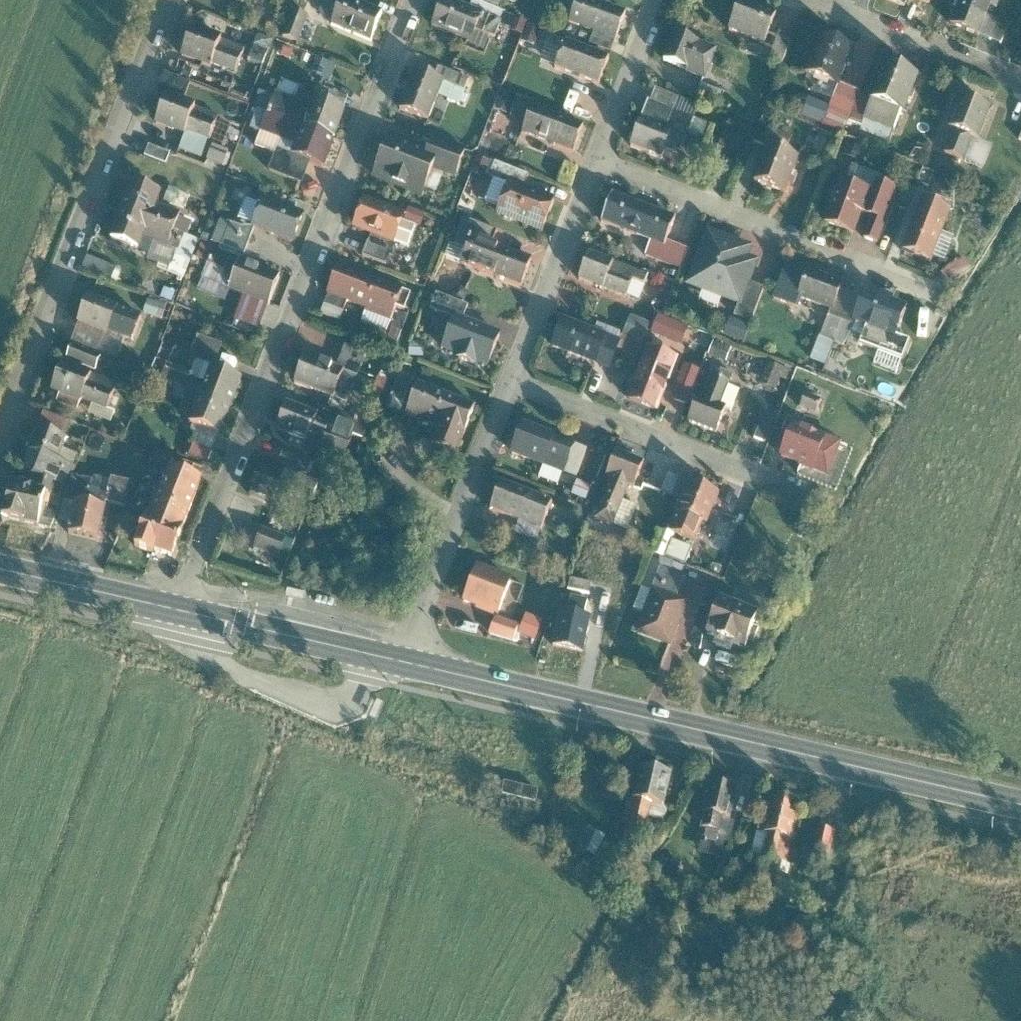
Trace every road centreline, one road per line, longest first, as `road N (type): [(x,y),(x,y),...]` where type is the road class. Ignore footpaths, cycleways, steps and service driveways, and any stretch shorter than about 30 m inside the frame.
road 1 (residential): [(176,610),(412,0)]
road 2 (secondary): [(403,663),(1020,806)]
road 3 (residential): [(0,450),(173,0)]
road 4 (residential): [(597,166),(935,291)]
road 5 (residential): [(403,663),(513,383)]
road 6 (residential): [(513,383),(767,479)]
road 7 (residential): [(801,0),(1020,81)]
road 8 (secondary): [(176,610),(403,663)]
road 9 (residential): [(513,383),(597,166)]
road 10 (secondary): [(0,567),(176,610)]
road 11 (residential): [(597,166),(661,0)]

